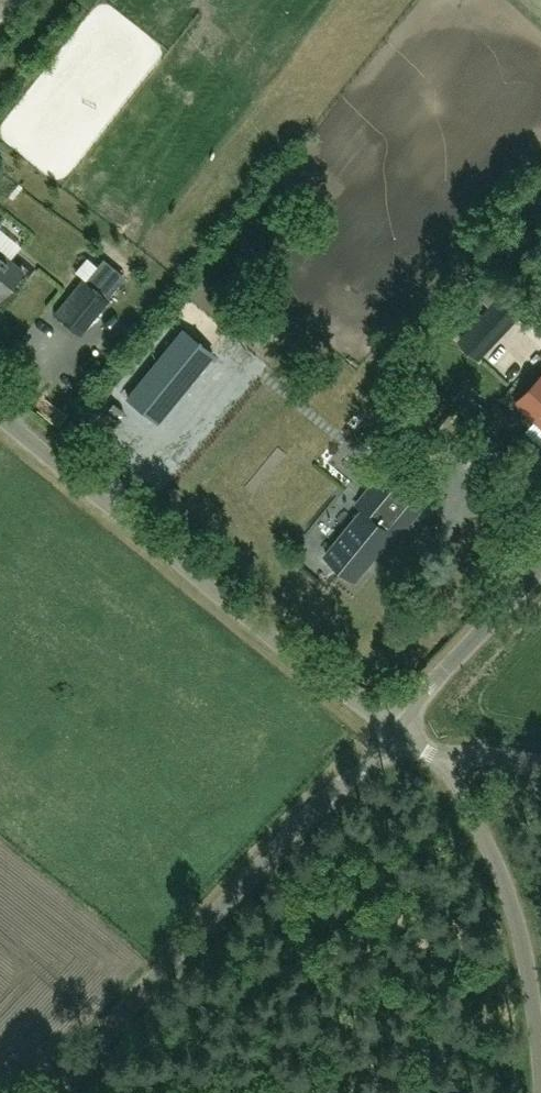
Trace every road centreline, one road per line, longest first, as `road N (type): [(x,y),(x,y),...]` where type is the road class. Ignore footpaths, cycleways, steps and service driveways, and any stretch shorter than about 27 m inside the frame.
road 1 (unclassified): [(402,733),(334,688),(0,416)]
road 2 (unclassified): [(49,1092),(373,753),(402,733)]
road 3 (unclassified): [(539,1092),(526,941),(443,762)]
road 4 (unclassified): [(402,733),(432,688),(540,572)]

